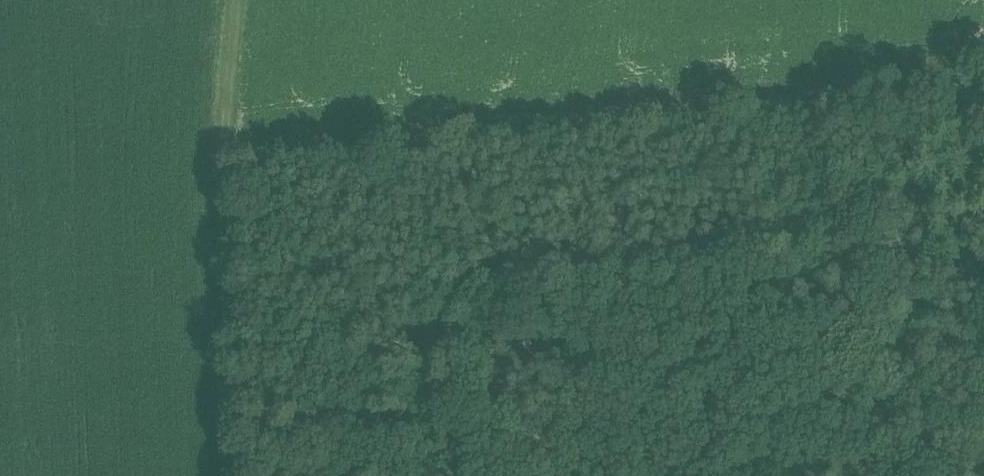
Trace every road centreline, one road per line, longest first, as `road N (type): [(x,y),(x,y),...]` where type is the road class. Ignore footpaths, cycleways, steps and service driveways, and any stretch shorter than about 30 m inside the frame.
road 1 (track): [(238,0),(226,216),(241,475)]
road 2 (track): [(892,475),(853,207)]

